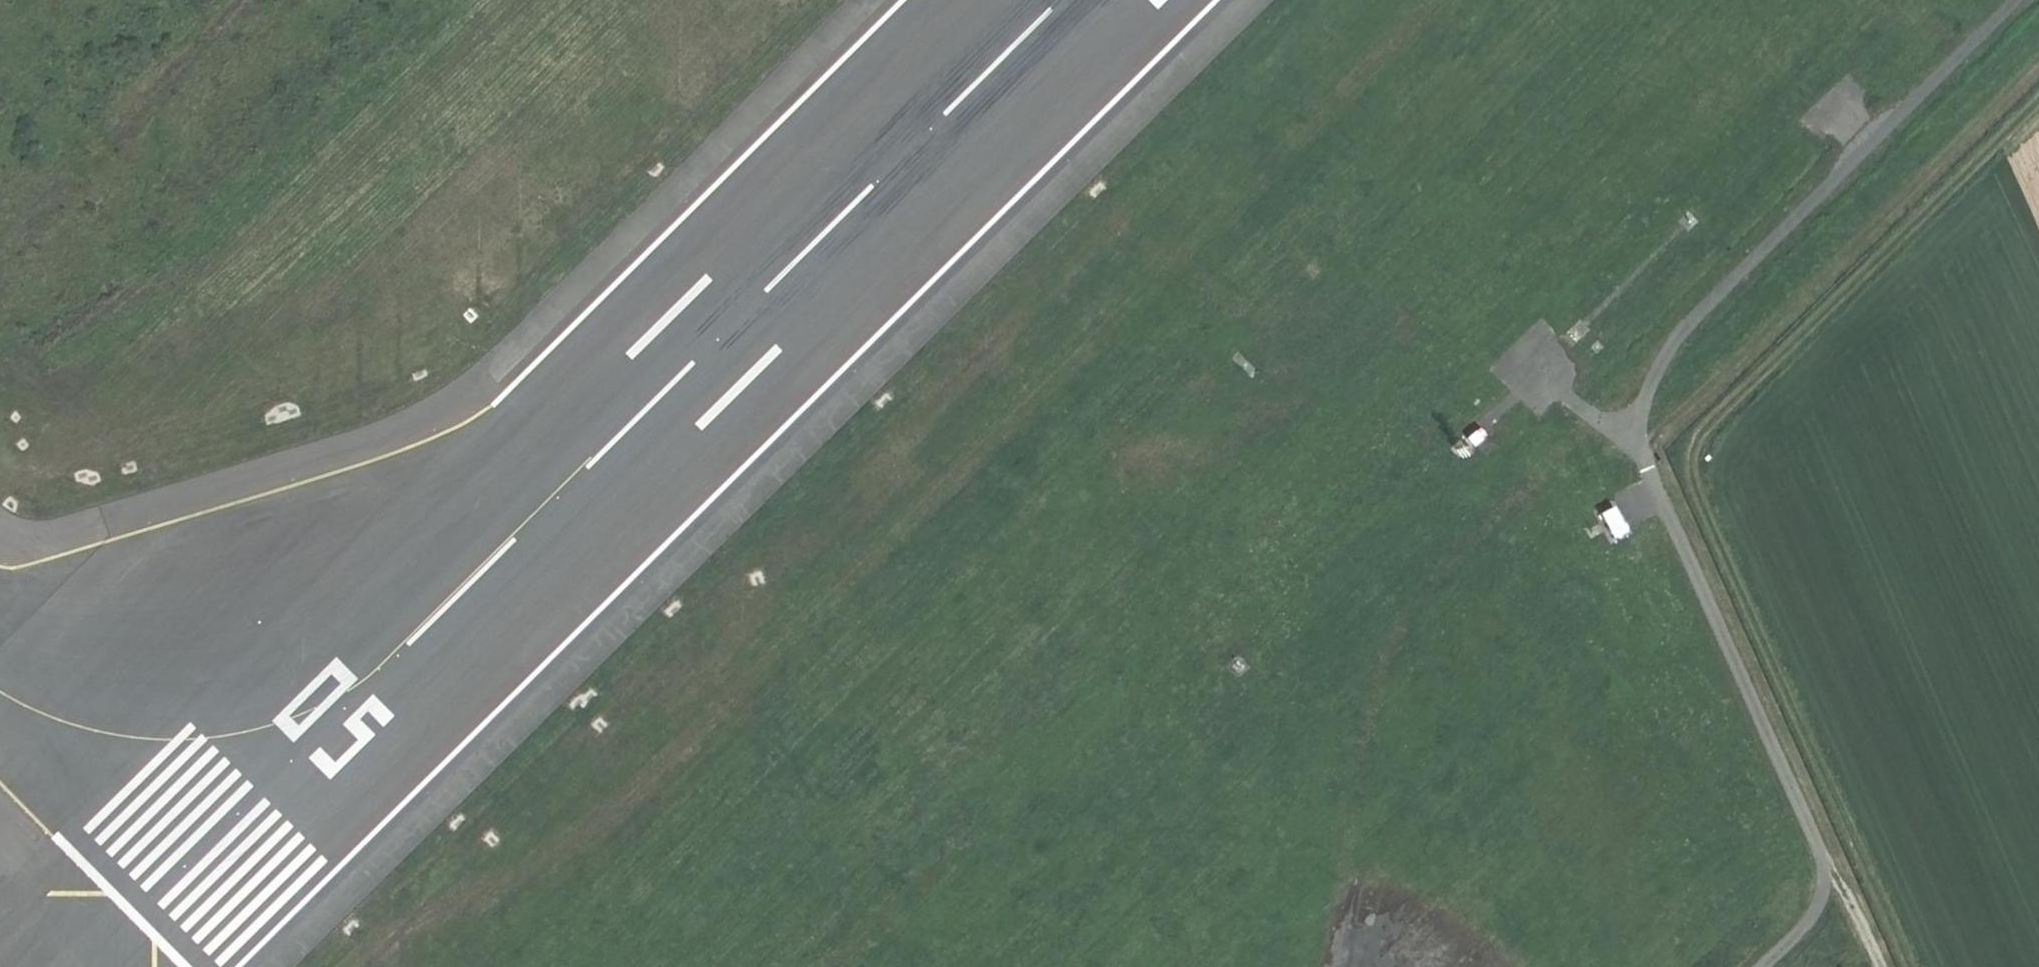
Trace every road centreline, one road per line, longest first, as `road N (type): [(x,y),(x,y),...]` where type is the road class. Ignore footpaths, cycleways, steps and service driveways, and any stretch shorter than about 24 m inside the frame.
road 1 (track): [(1913,966),(1688,454),(2038,108)]

